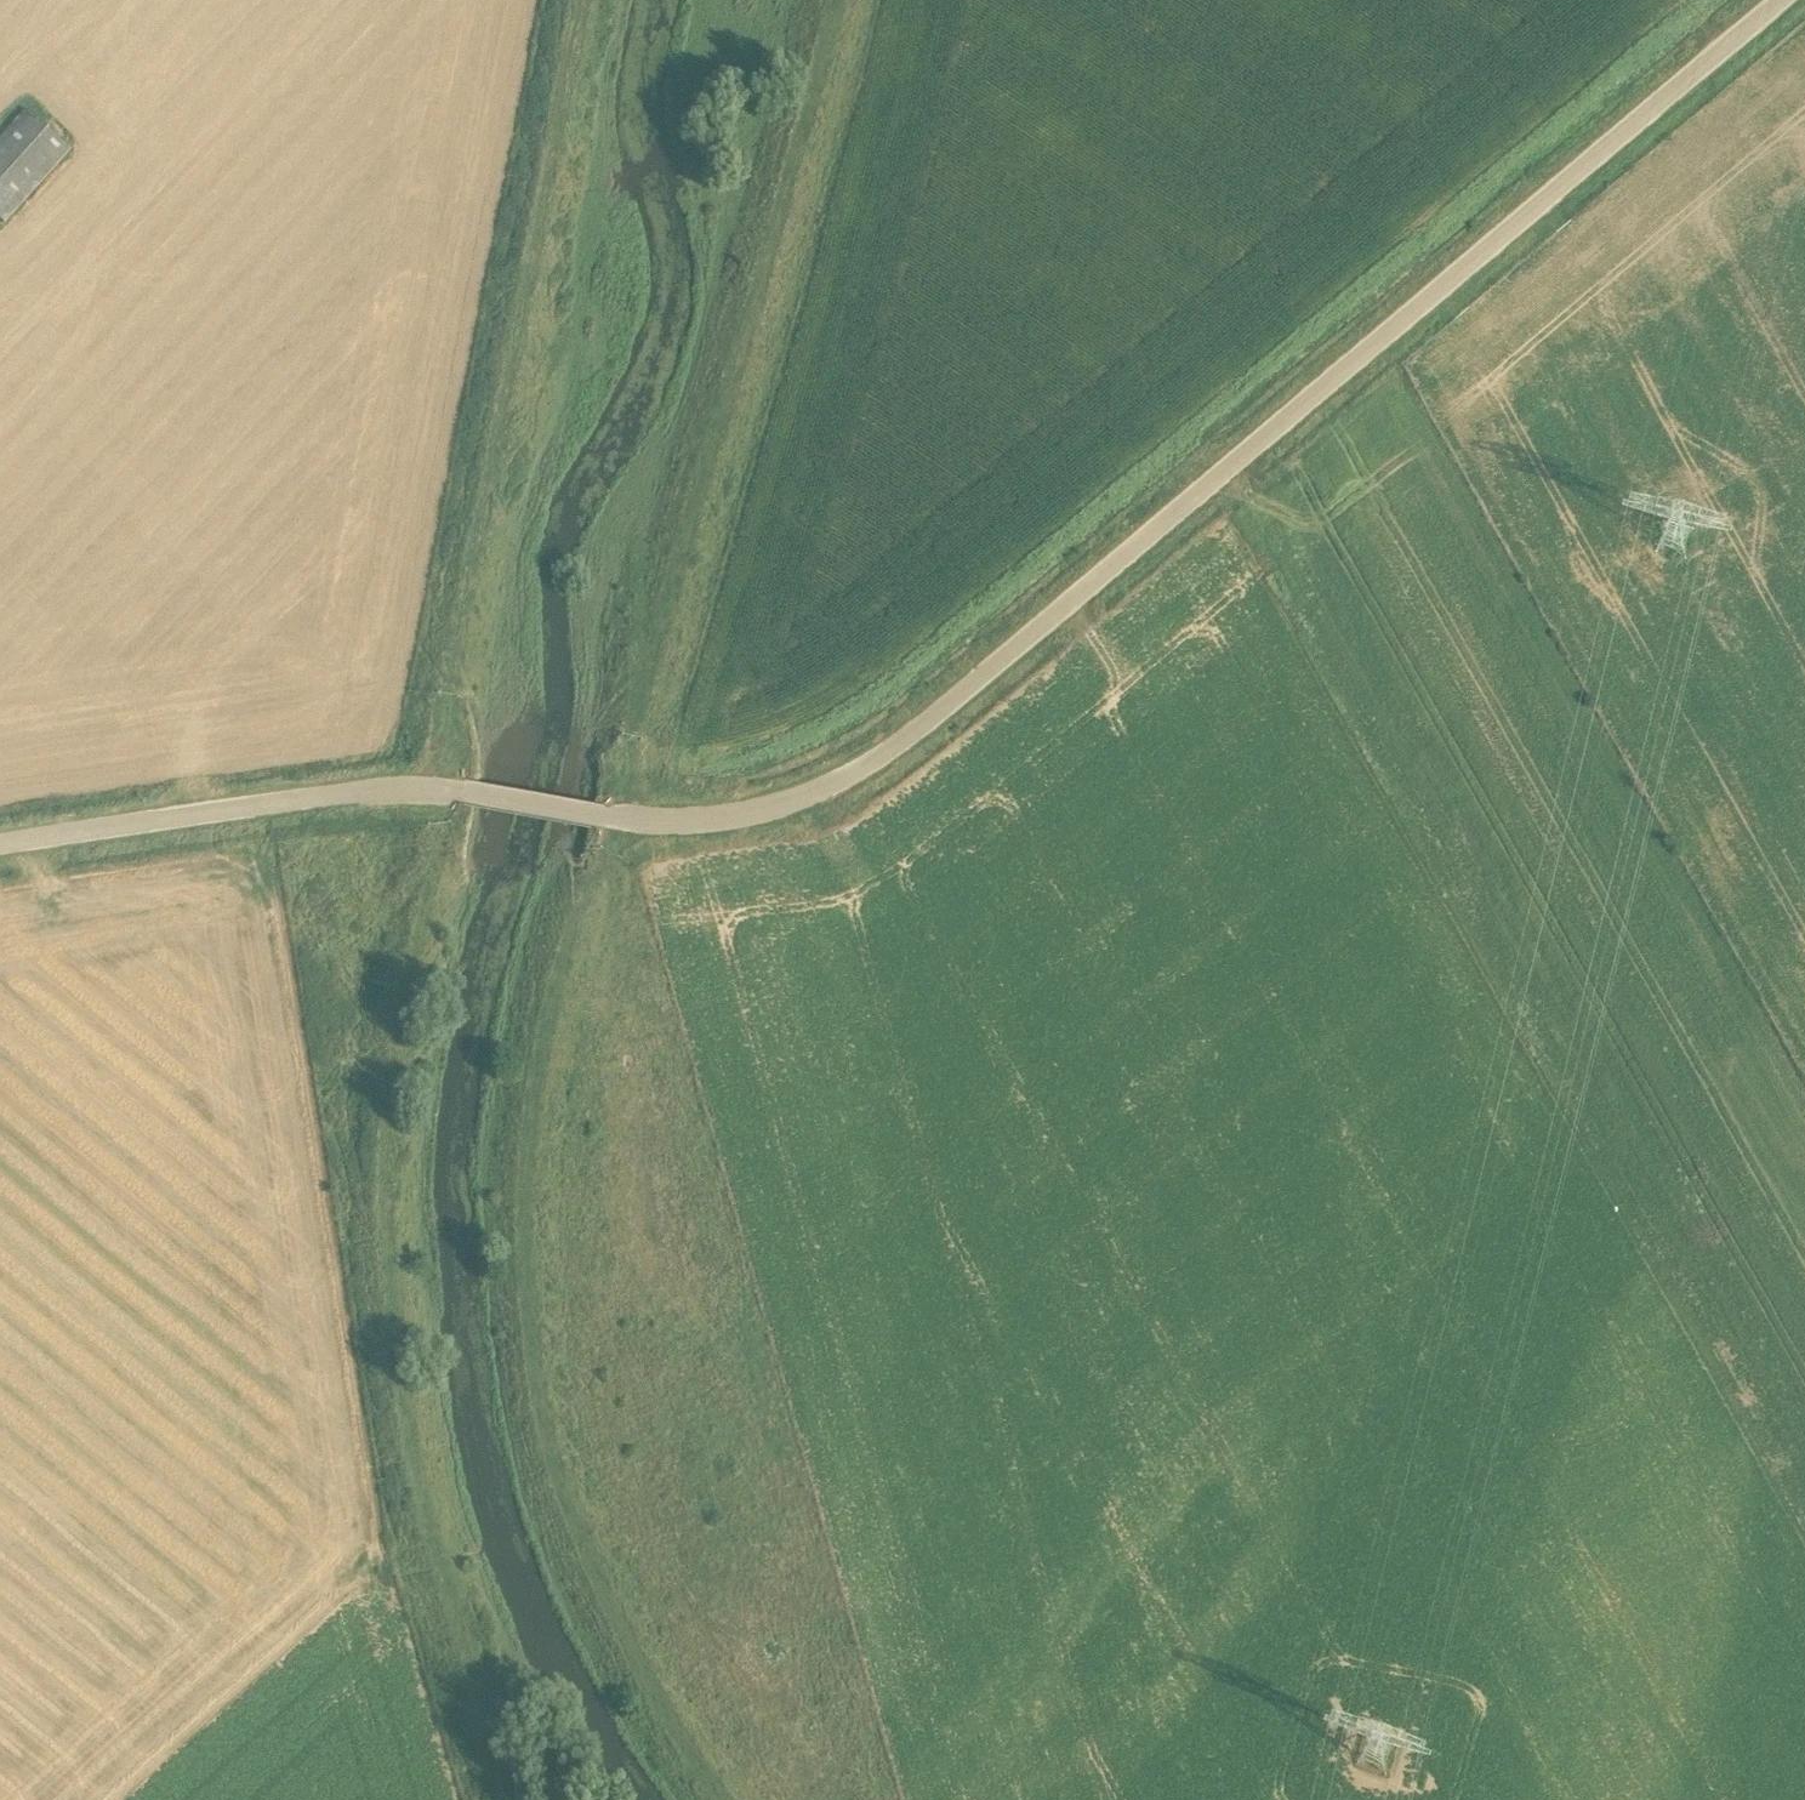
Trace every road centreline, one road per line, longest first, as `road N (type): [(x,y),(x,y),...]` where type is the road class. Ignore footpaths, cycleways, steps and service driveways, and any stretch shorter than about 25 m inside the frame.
road 1 (unclassified): [(596,815),(744,814),(815,792),(886,753),(1773,0)]
road 2 (unclassified): [(0,841),(396,784),(472,794)]
road 3 (unclassified): [(596,815),(472,794)]

